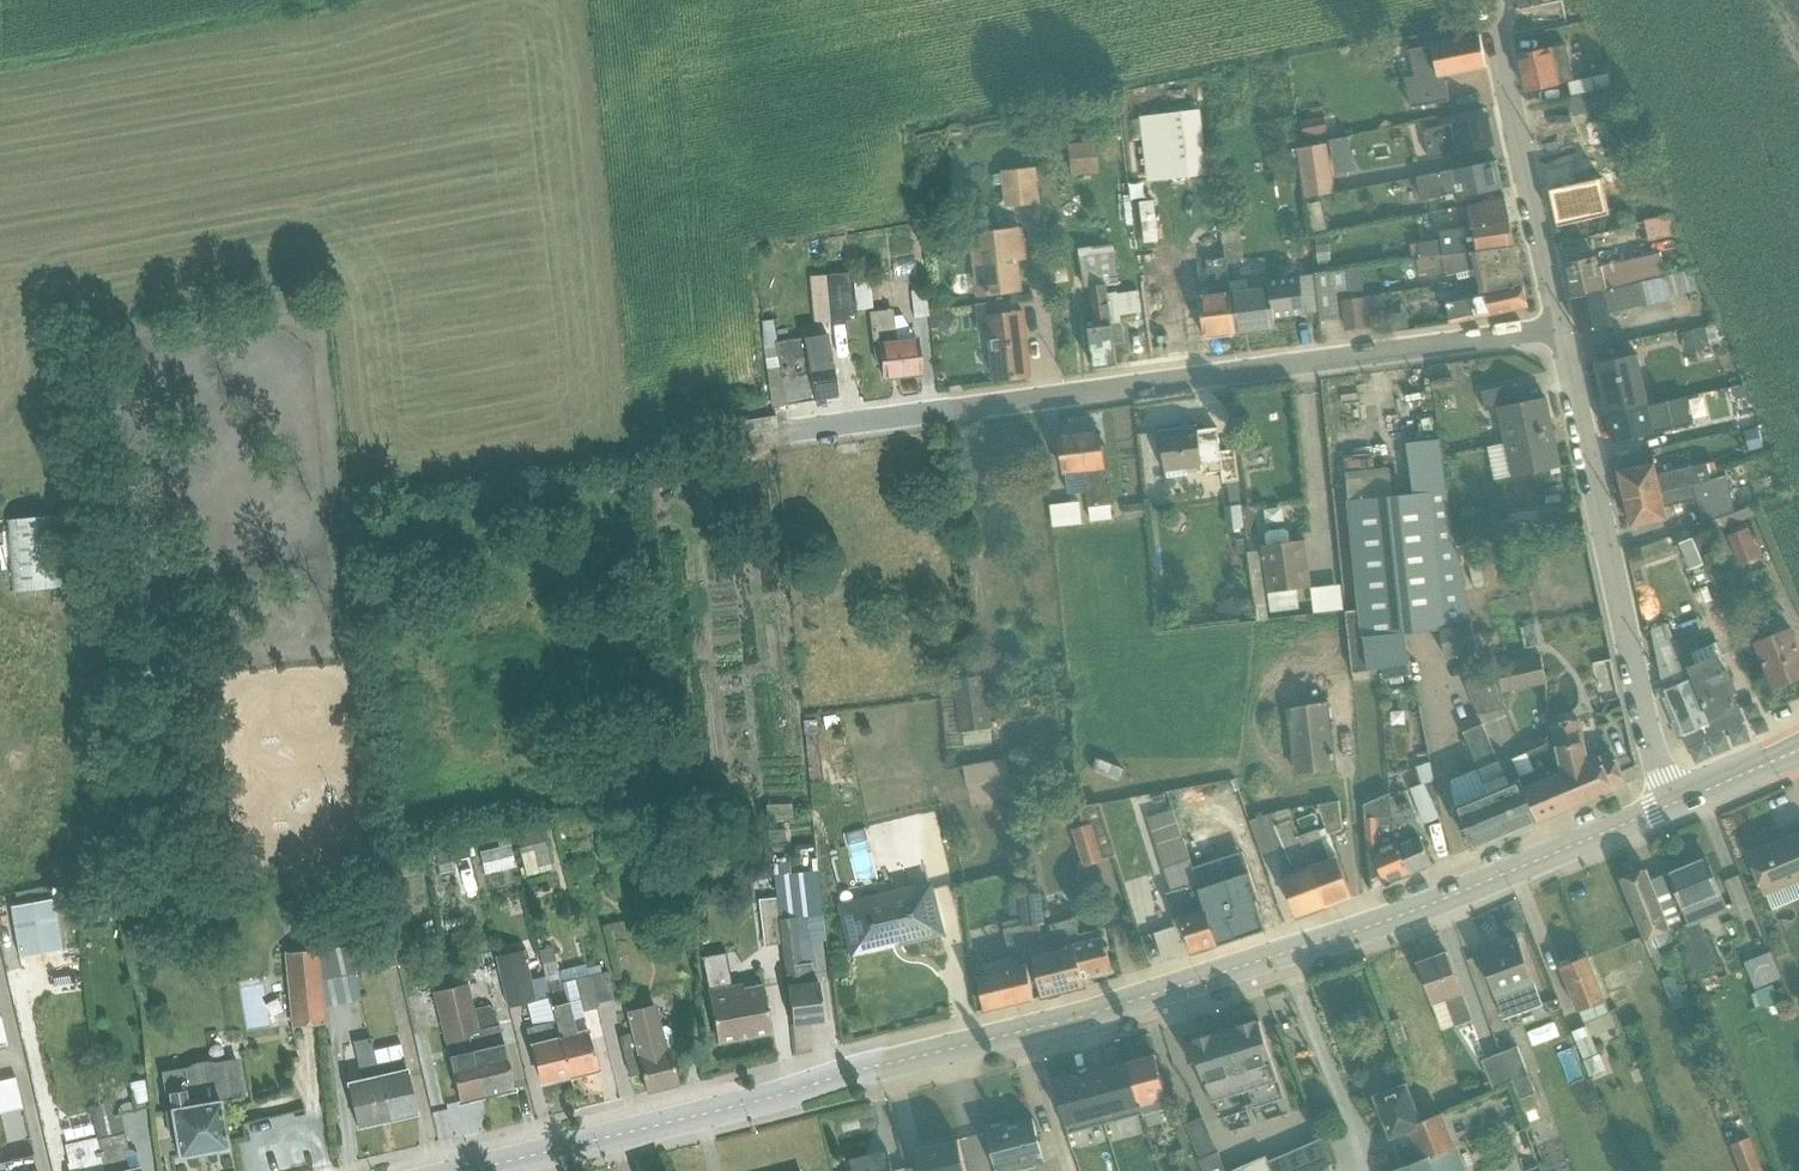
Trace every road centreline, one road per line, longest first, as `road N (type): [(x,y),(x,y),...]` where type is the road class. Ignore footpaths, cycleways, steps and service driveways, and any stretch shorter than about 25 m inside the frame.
road 1 (secondary): [(463,1170),(1245,969),(1383,923),(1668,804)]
road 2 (residential): [(798,429),(1559,325)]
road 3 (residential): [(1668,804),(1559,325)]
road 4 (residential): [(1559,325),(1488,0)]
road 5 (secondary): [(1668,804),(1789,754)]

